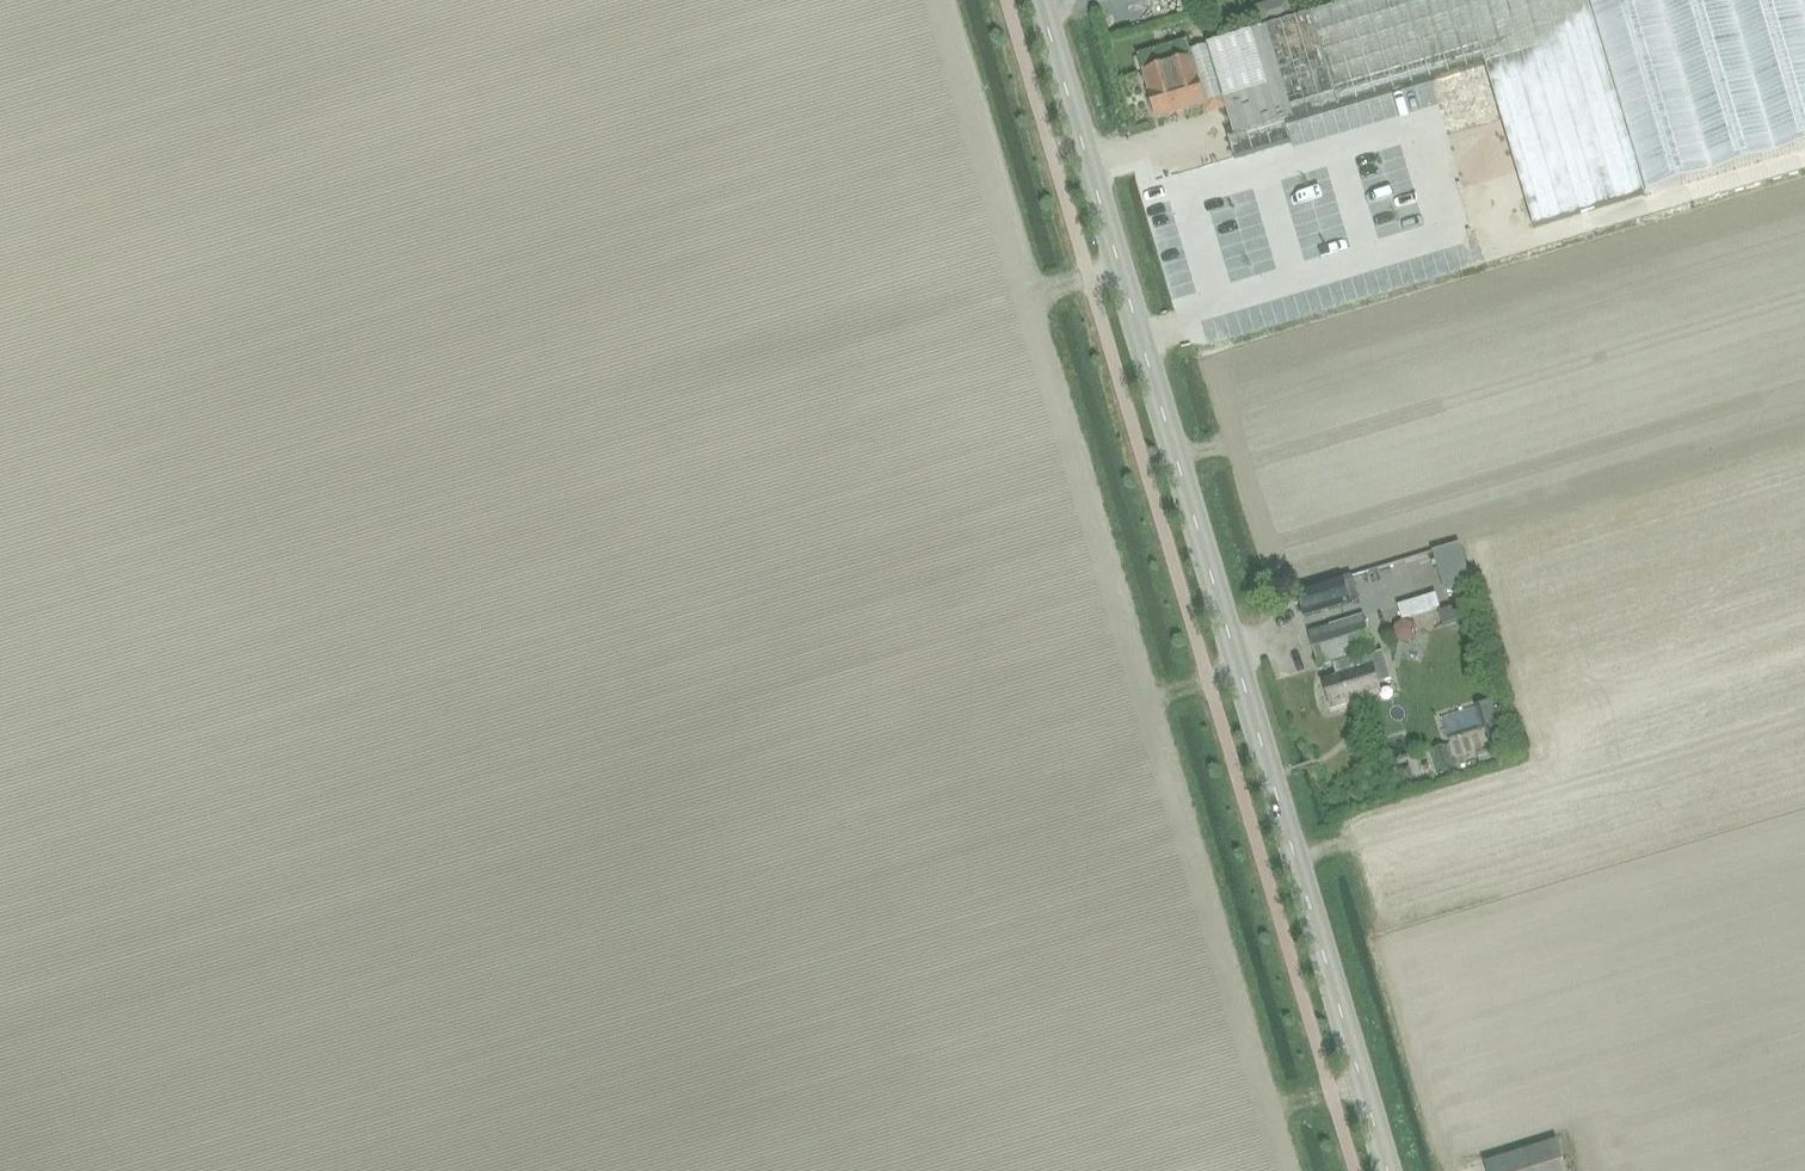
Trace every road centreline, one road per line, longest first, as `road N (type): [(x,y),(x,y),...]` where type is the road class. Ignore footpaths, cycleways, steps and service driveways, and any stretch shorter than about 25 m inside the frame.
road 1 (tertiary): [(1389,1170),(1036,0)]

